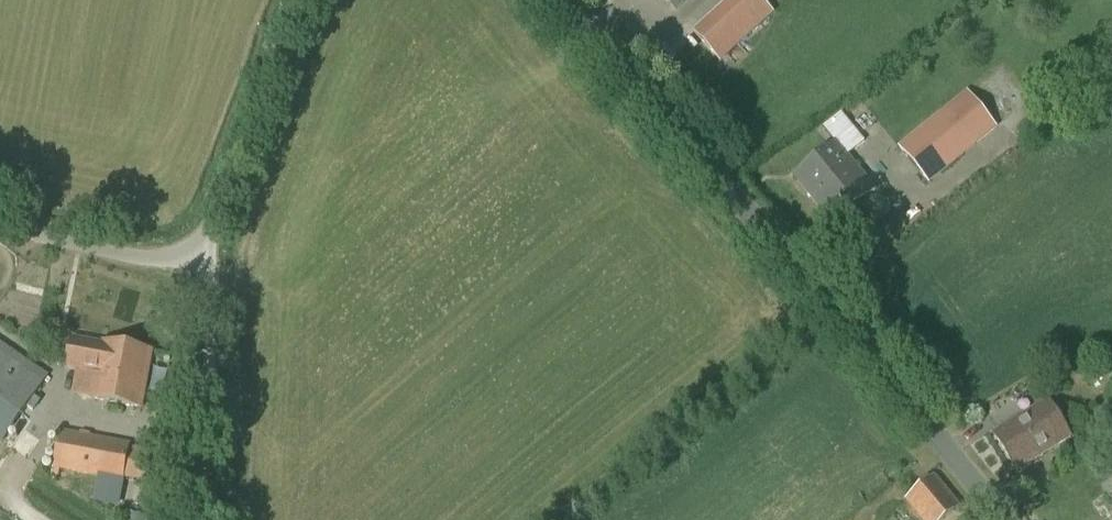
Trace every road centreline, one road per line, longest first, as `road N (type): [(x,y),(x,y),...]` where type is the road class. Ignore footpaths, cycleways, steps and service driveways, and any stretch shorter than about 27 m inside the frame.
road 1 (unclassified): [(1012,519),(550,0)]
road 2 (unclassified): [(0,242),(144,268),(212,256),(308,0)]
road 3 (track): [(197,519),(212,256)]

